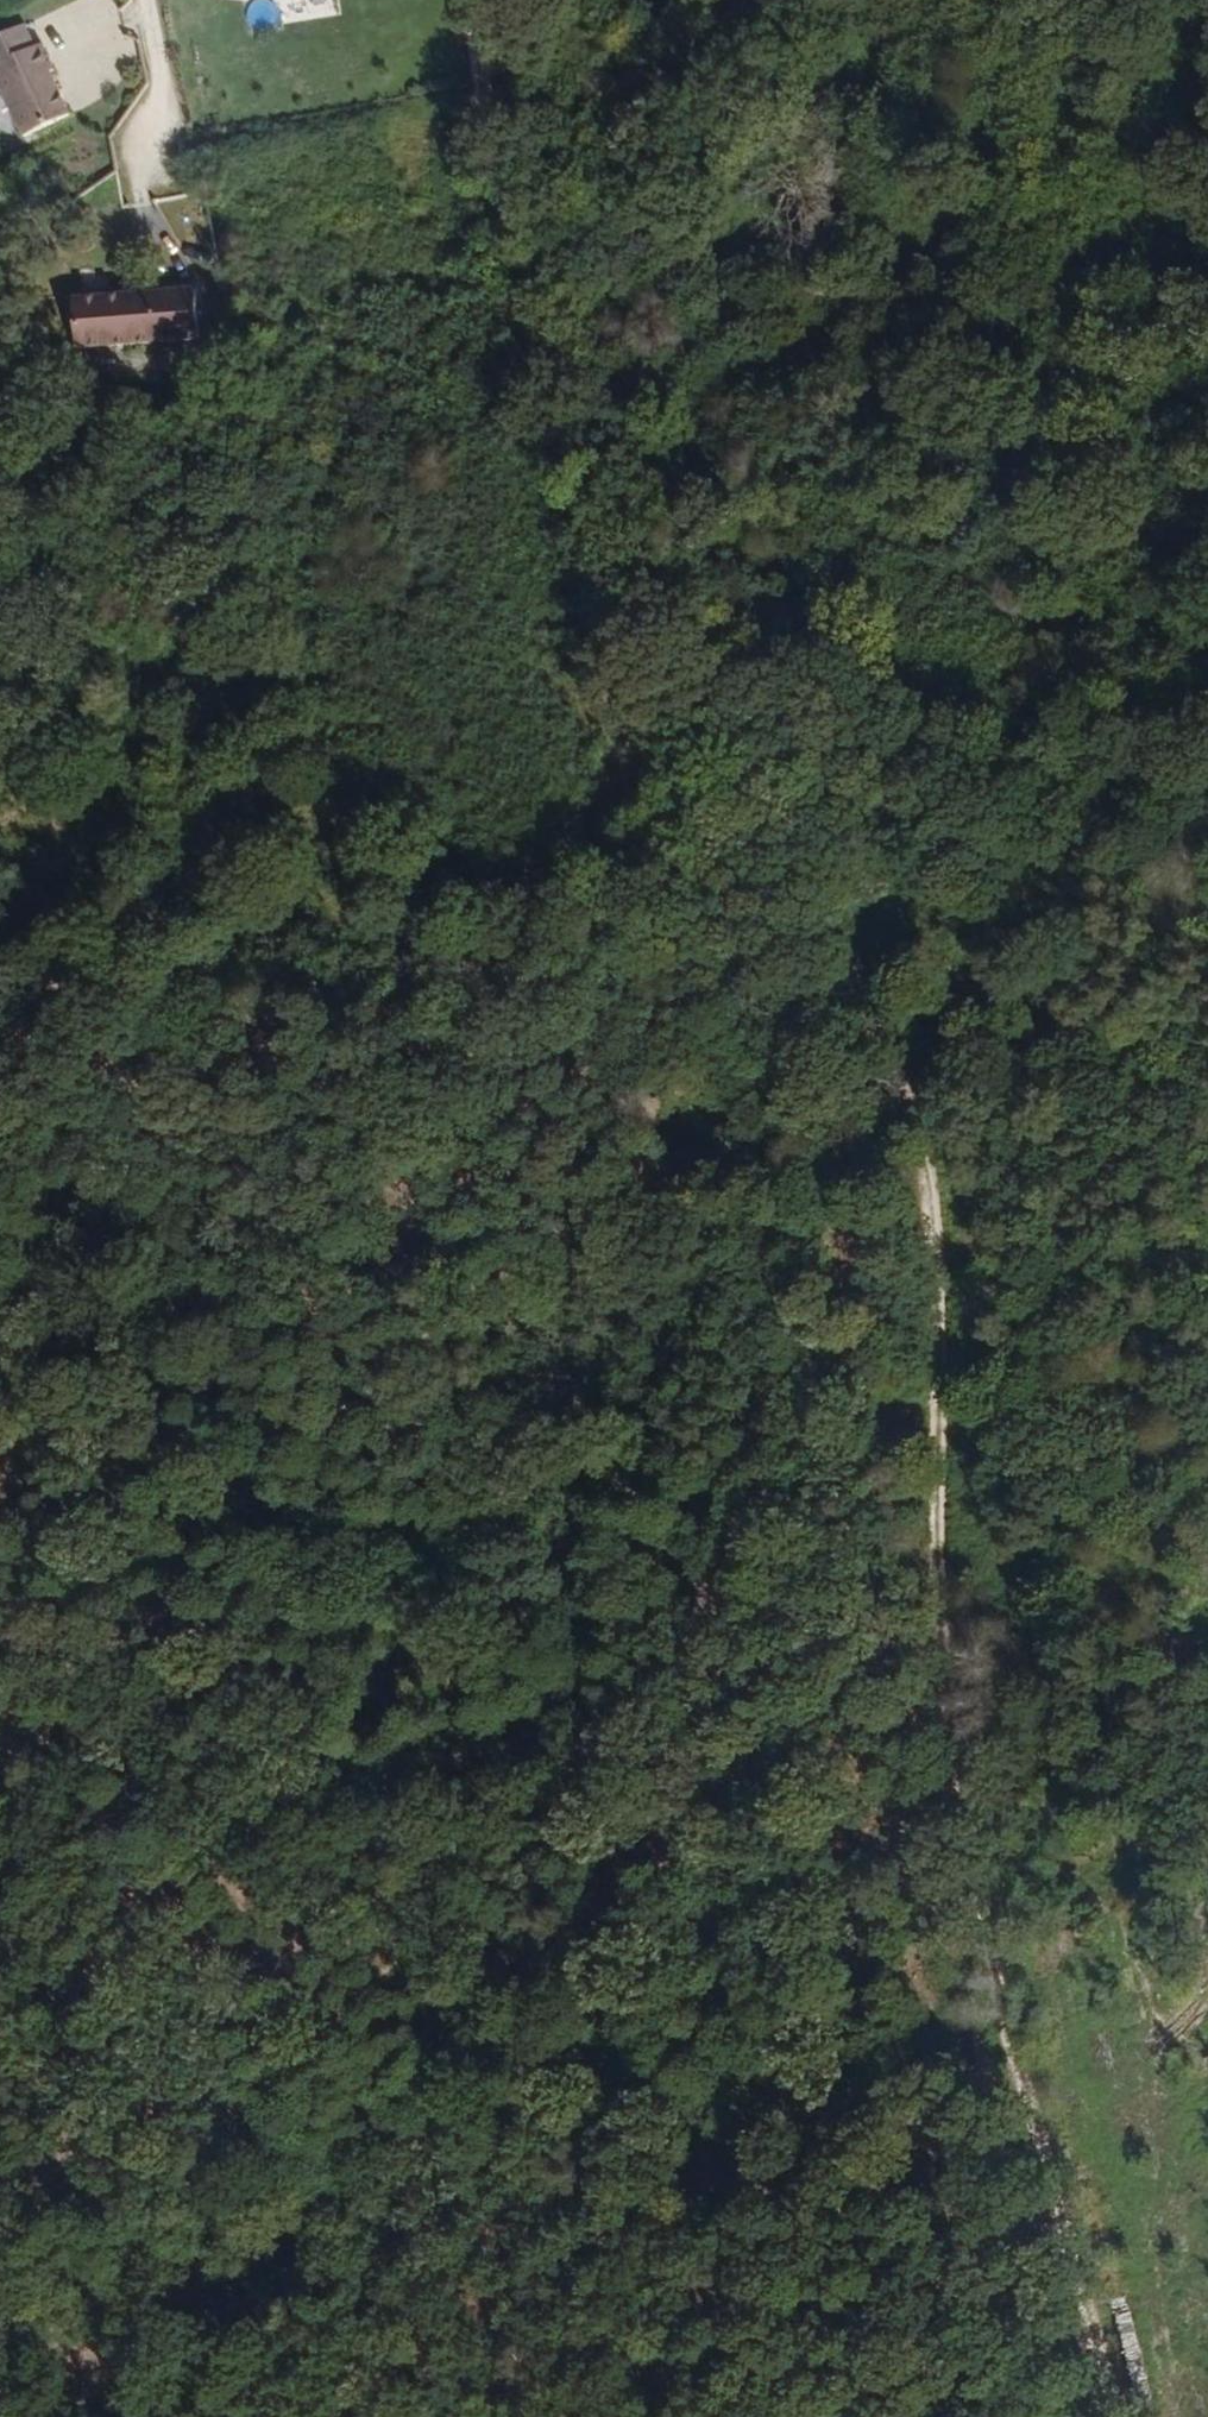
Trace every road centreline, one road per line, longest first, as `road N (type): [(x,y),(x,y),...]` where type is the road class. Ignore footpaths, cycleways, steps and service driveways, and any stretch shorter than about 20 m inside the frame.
road 1 (track): [(1115,2416),(974,1883),(897,1074),(565,314),(484,0)]
road 2 (residential): [(144,0),(159,97),(146,140)]

